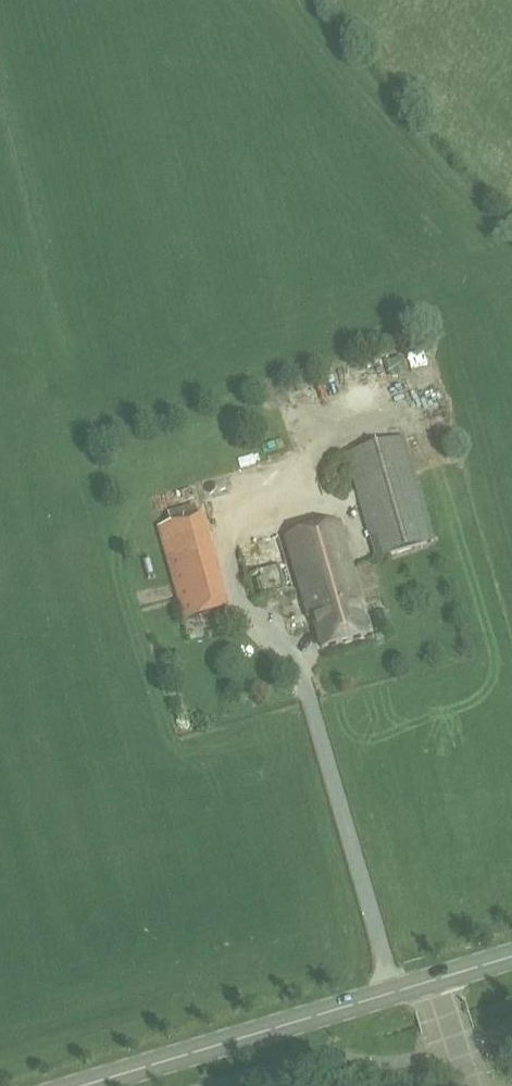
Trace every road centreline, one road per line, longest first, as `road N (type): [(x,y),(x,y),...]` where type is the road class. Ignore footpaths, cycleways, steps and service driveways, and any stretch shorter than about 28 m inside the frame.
road 1 (secondary): [(84,1085),(434,981)]

